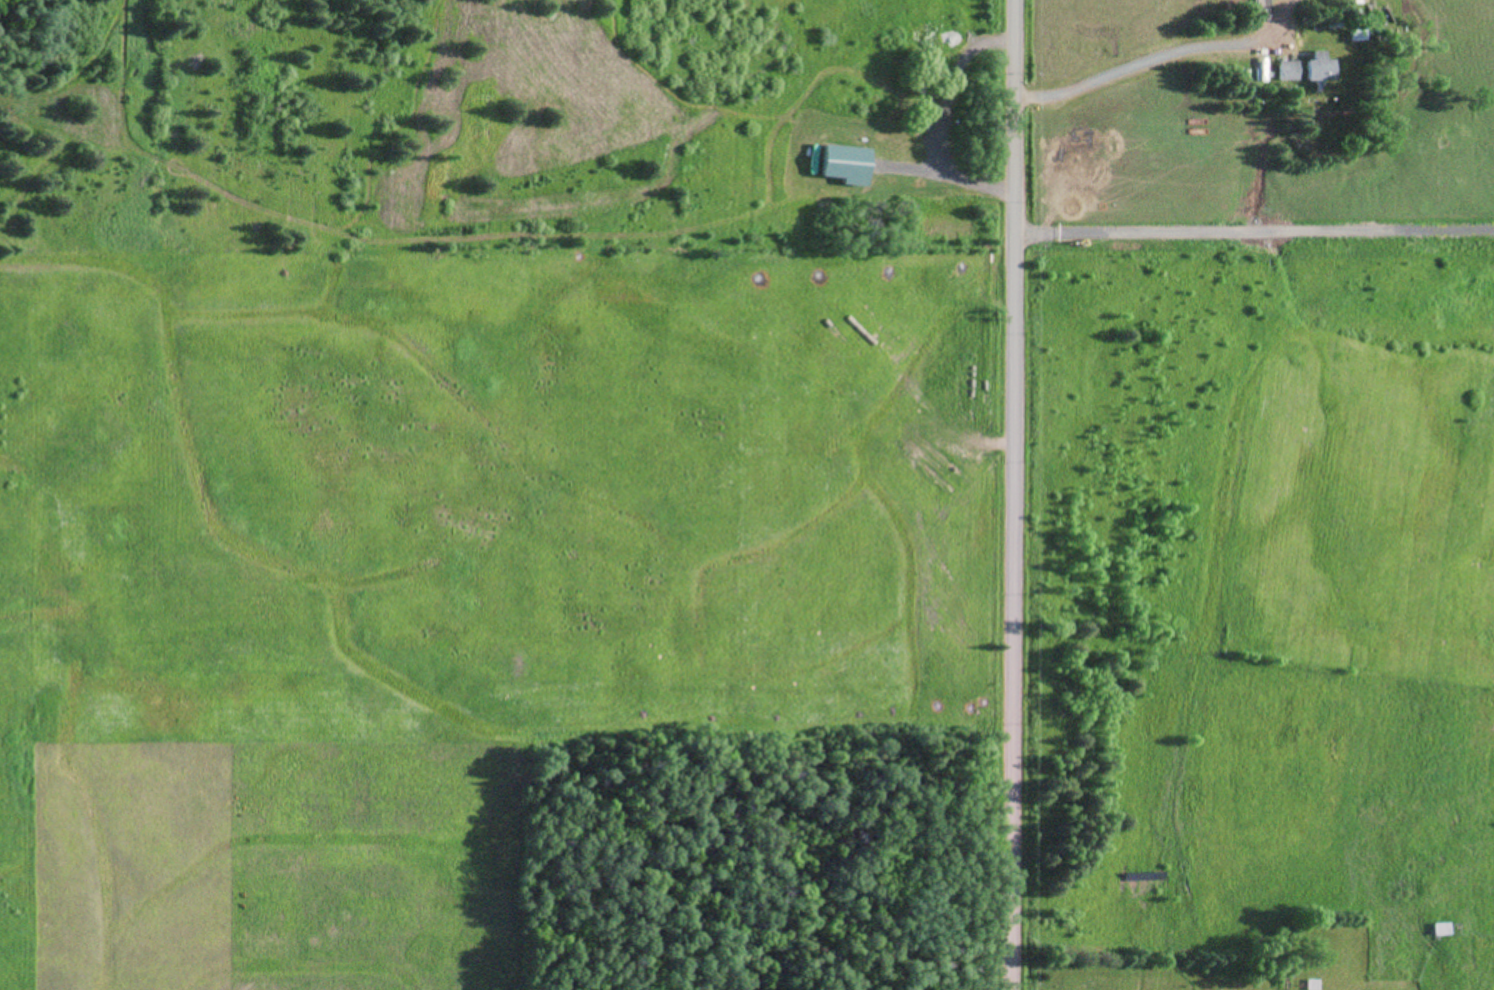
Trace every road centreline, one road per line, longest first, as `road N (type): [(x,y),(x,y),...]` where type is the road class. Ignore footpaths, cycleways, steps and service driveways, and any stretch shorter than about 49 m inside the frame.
road 1 (residential): [(1013,0),(1012,989)]

